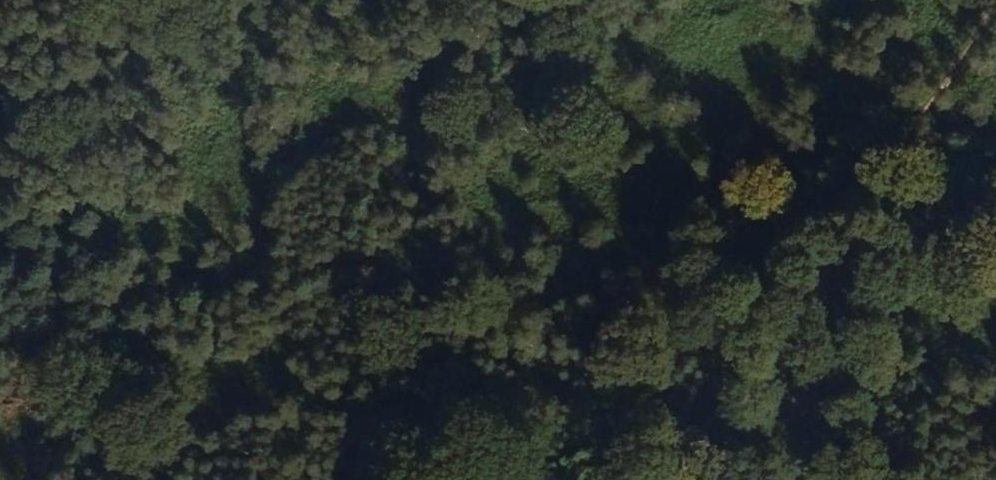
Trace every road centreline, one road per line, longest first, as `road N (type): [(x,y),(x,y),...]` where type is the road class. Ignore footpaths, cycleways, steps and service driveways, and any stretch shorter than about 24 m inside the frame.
road 1 (track): [(663,479),(995,8)]

